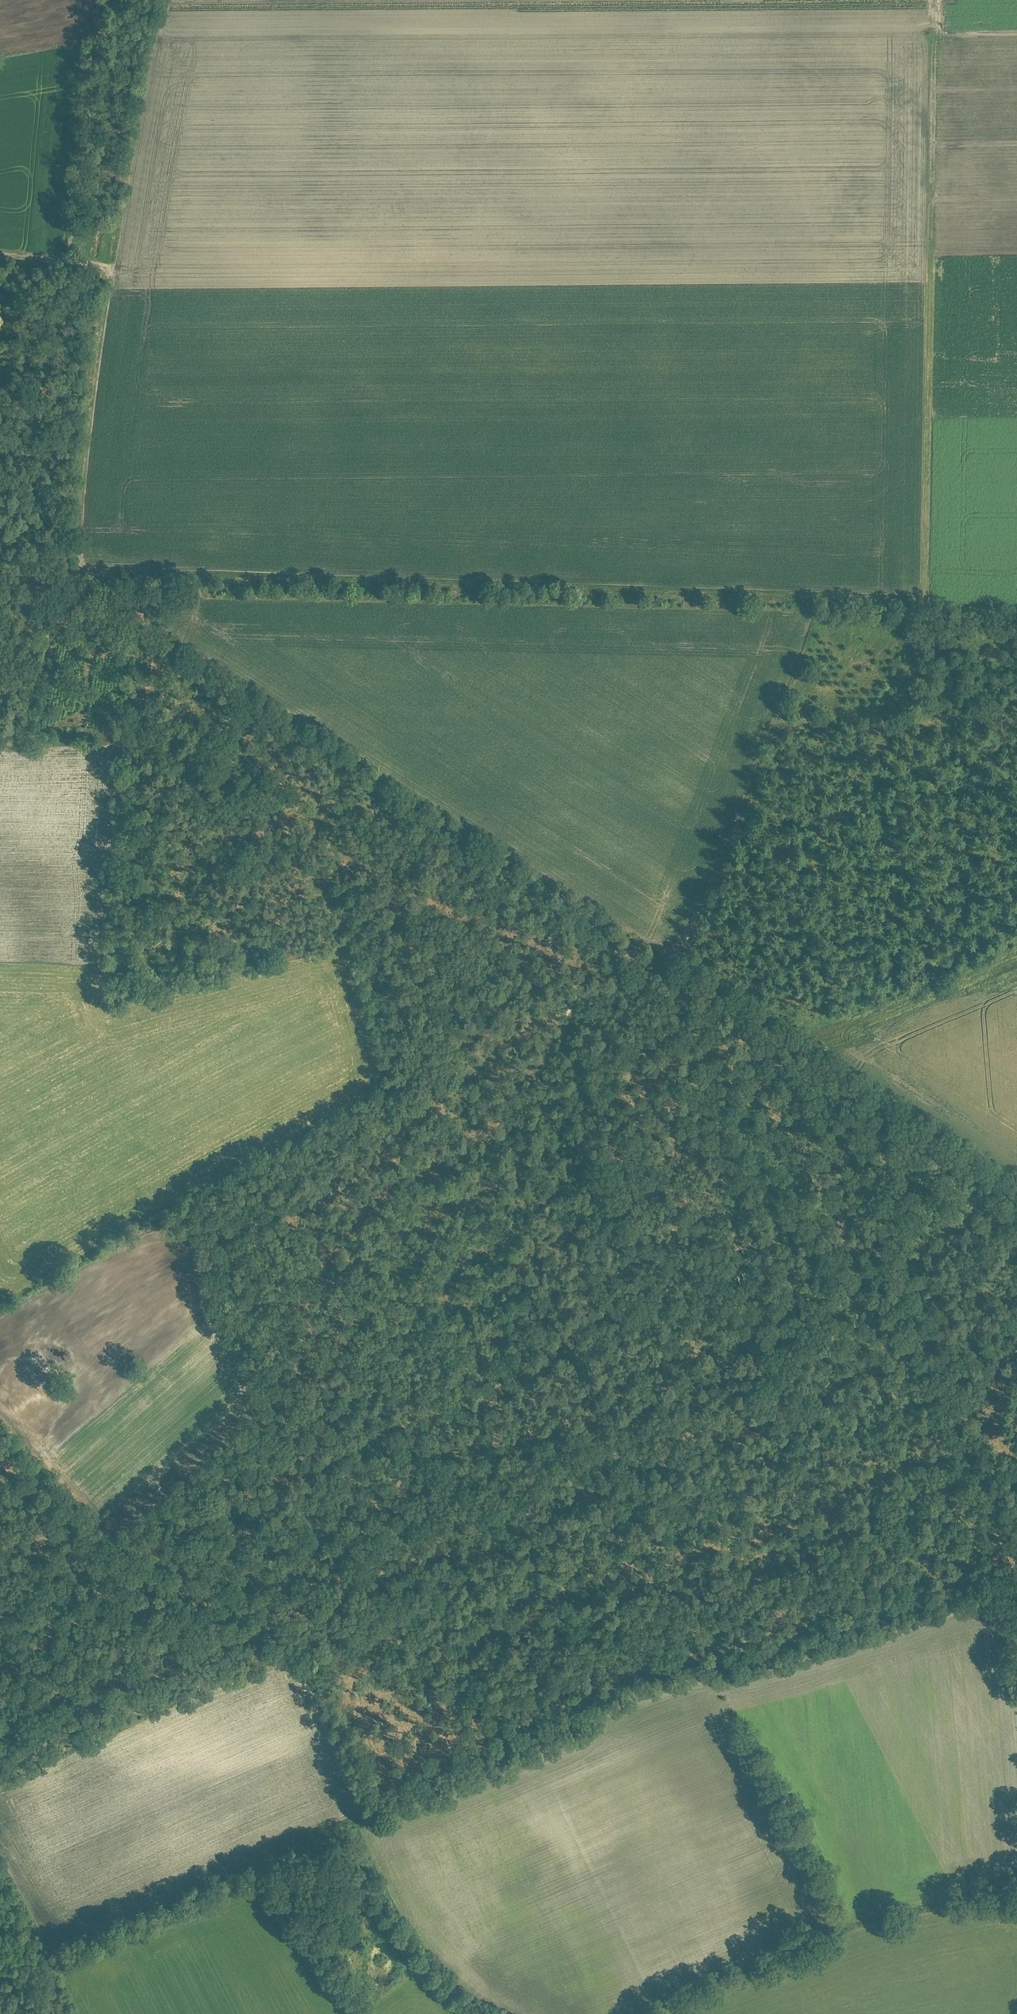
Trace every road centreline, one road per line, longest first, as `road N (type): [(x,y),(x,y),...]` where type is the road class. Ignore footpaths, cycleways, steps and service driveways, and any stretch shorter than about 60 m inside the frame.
road 1 (track): [(601,930),(542,1072),(451,1160),(397,1184),(323,1272),(318,1304),(347,1393),(327,1440),(299,1466),(255,1476),(191,1528),(139,1548),(46,1642),(0,1705)]

